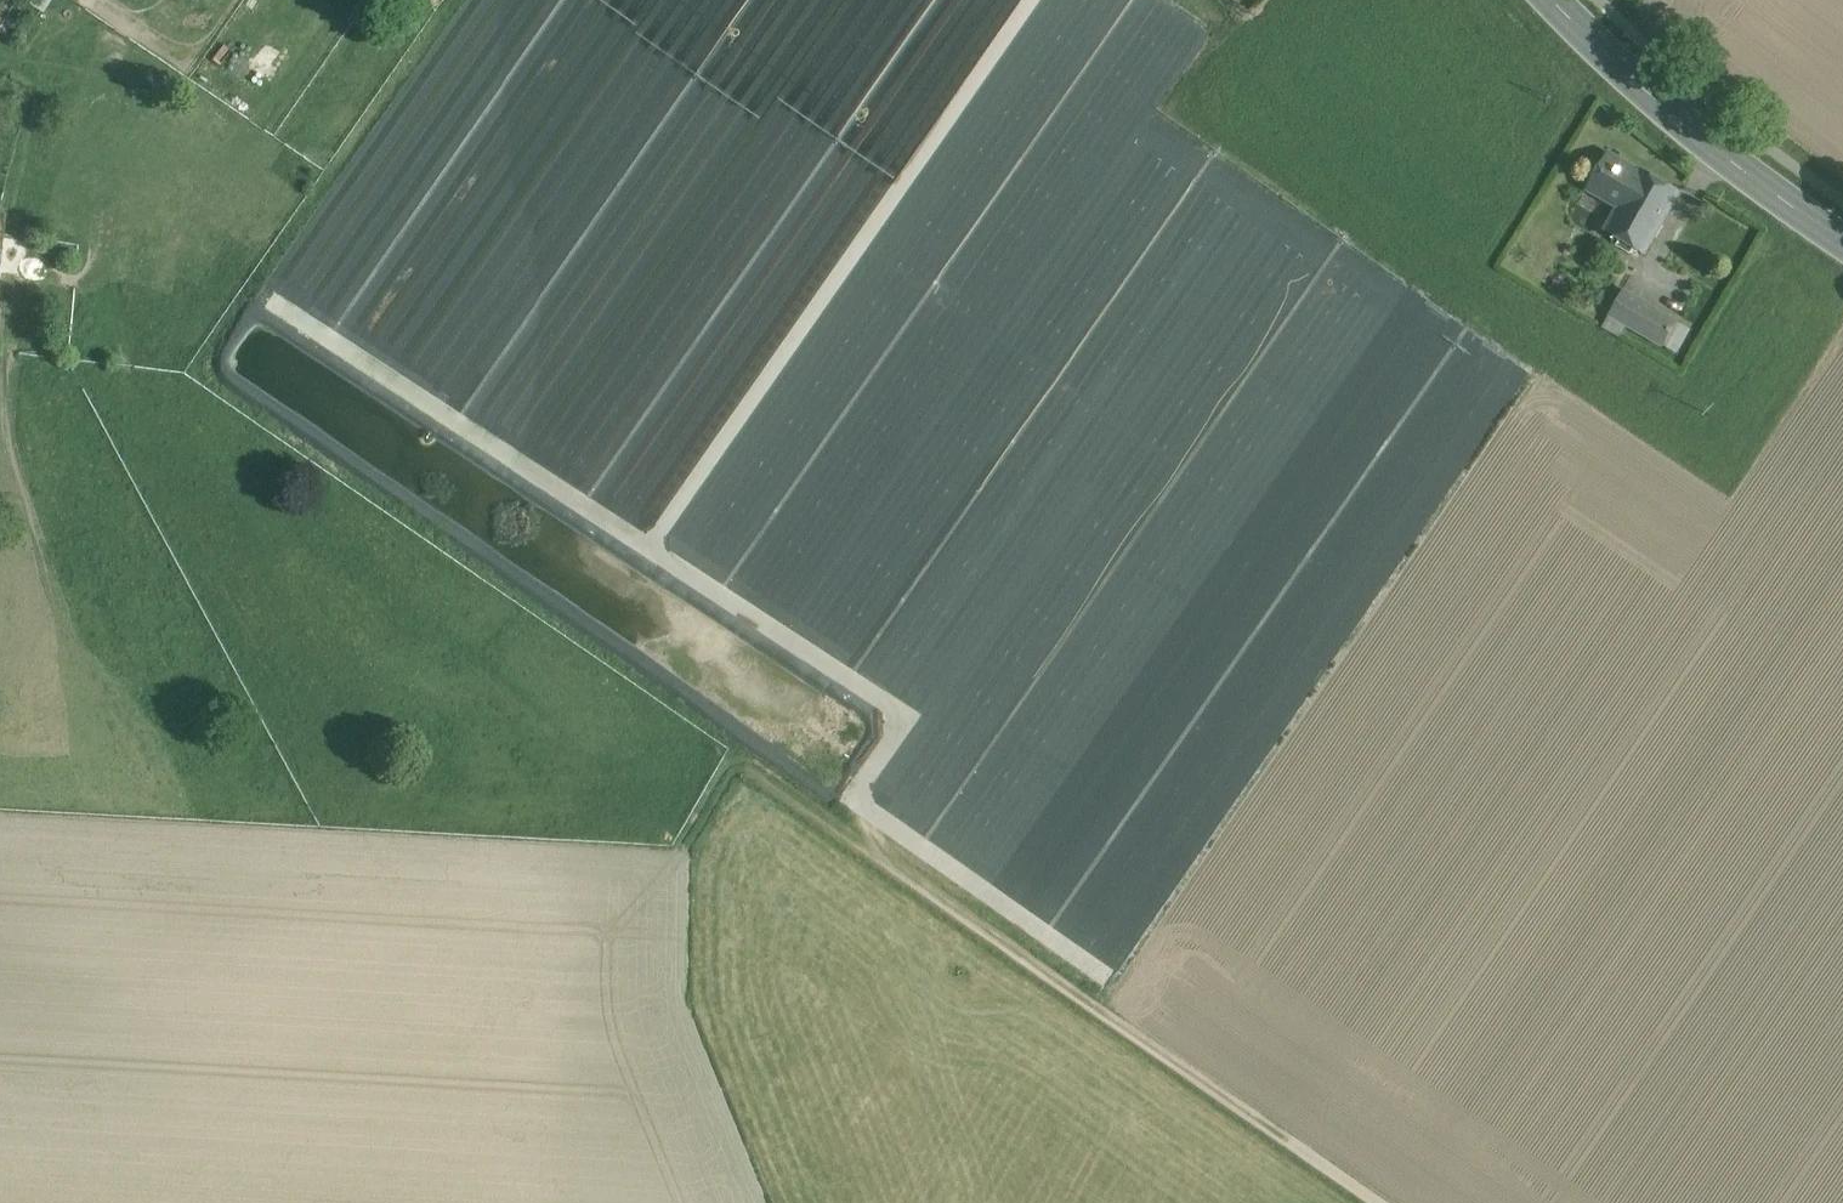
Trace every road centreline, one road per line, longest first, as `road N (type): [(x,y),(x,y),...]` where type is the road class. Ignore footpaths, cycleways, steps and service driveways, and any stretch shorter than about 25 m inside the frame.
road 1 (track): [(1400,1202),(748,742),(670,867),(666,908),(0,873)]
road 2 (primary): [(1842,239),(1706,142),(1553,0)]

